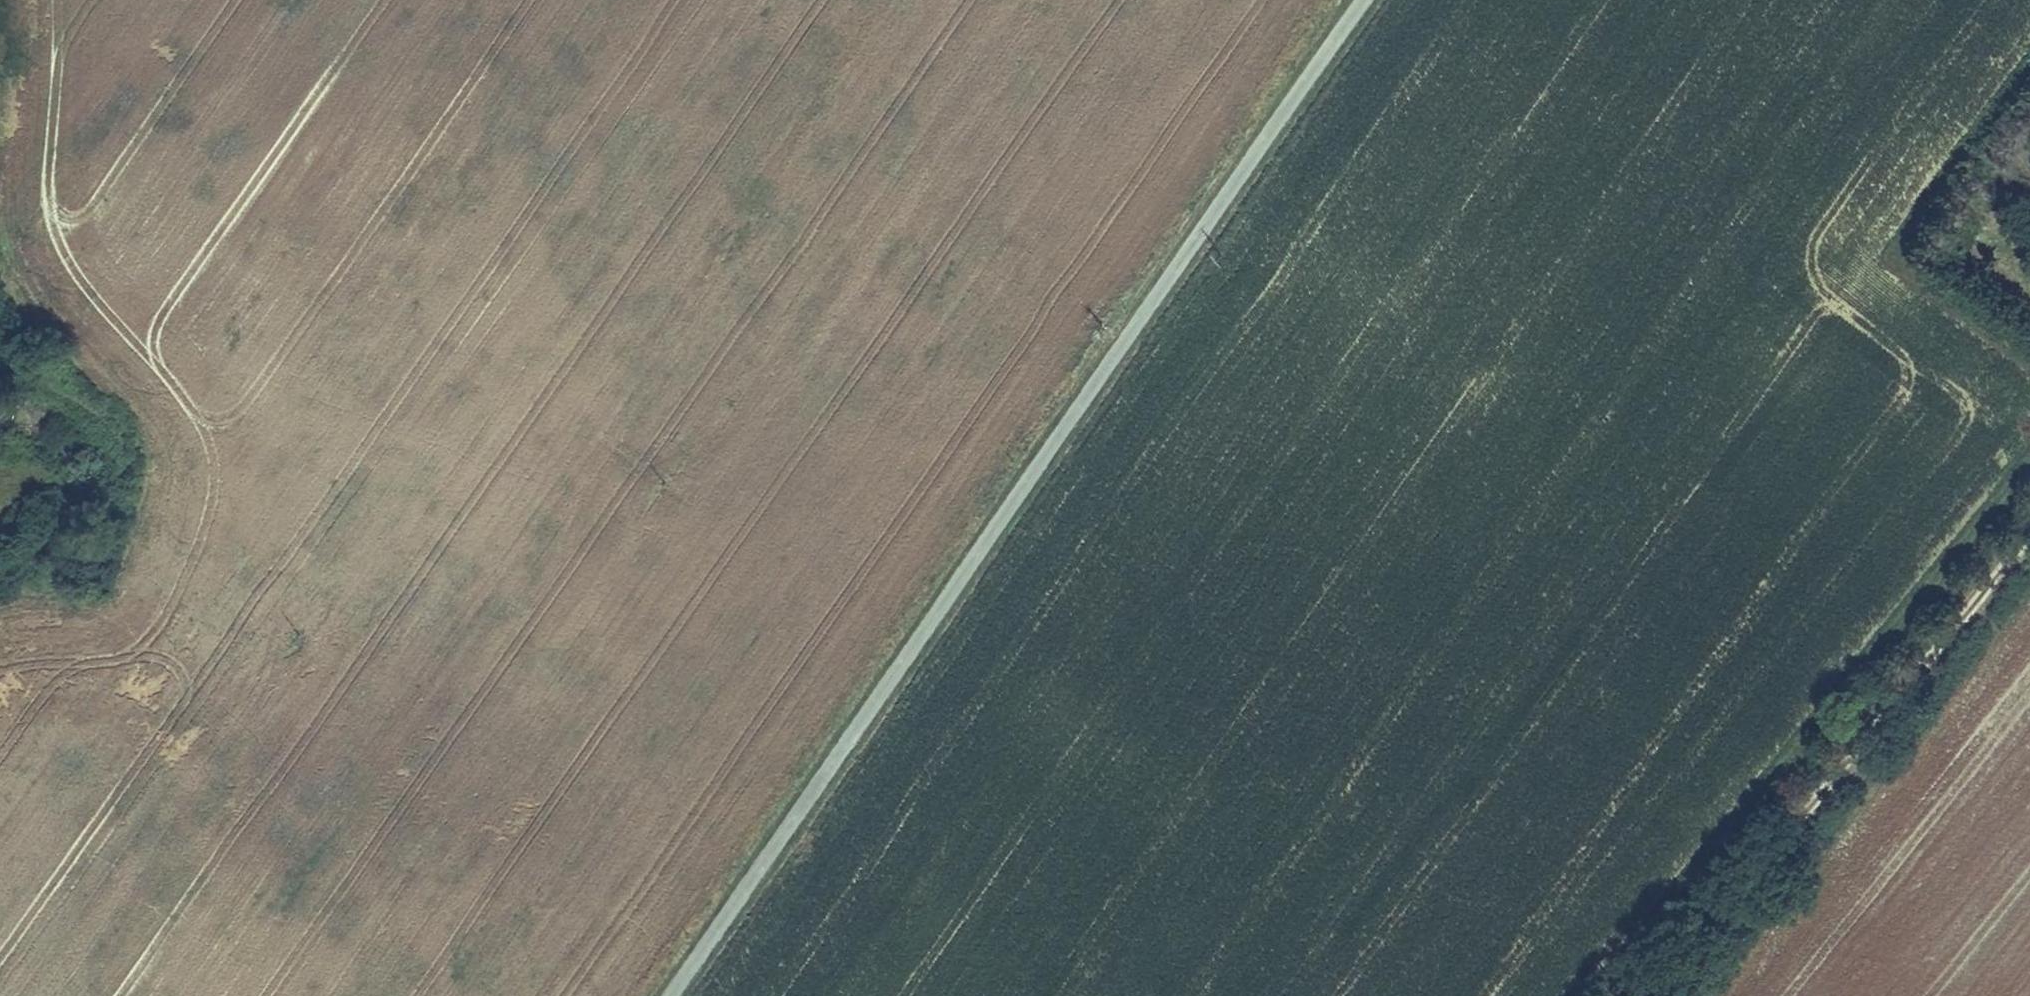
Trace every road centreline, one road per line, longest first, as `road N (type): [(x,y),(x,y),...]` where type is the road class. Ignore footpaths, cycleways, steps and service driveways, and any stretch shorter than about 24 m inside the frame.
road 1 (unclassified): [(1369,0),(666,995)]

